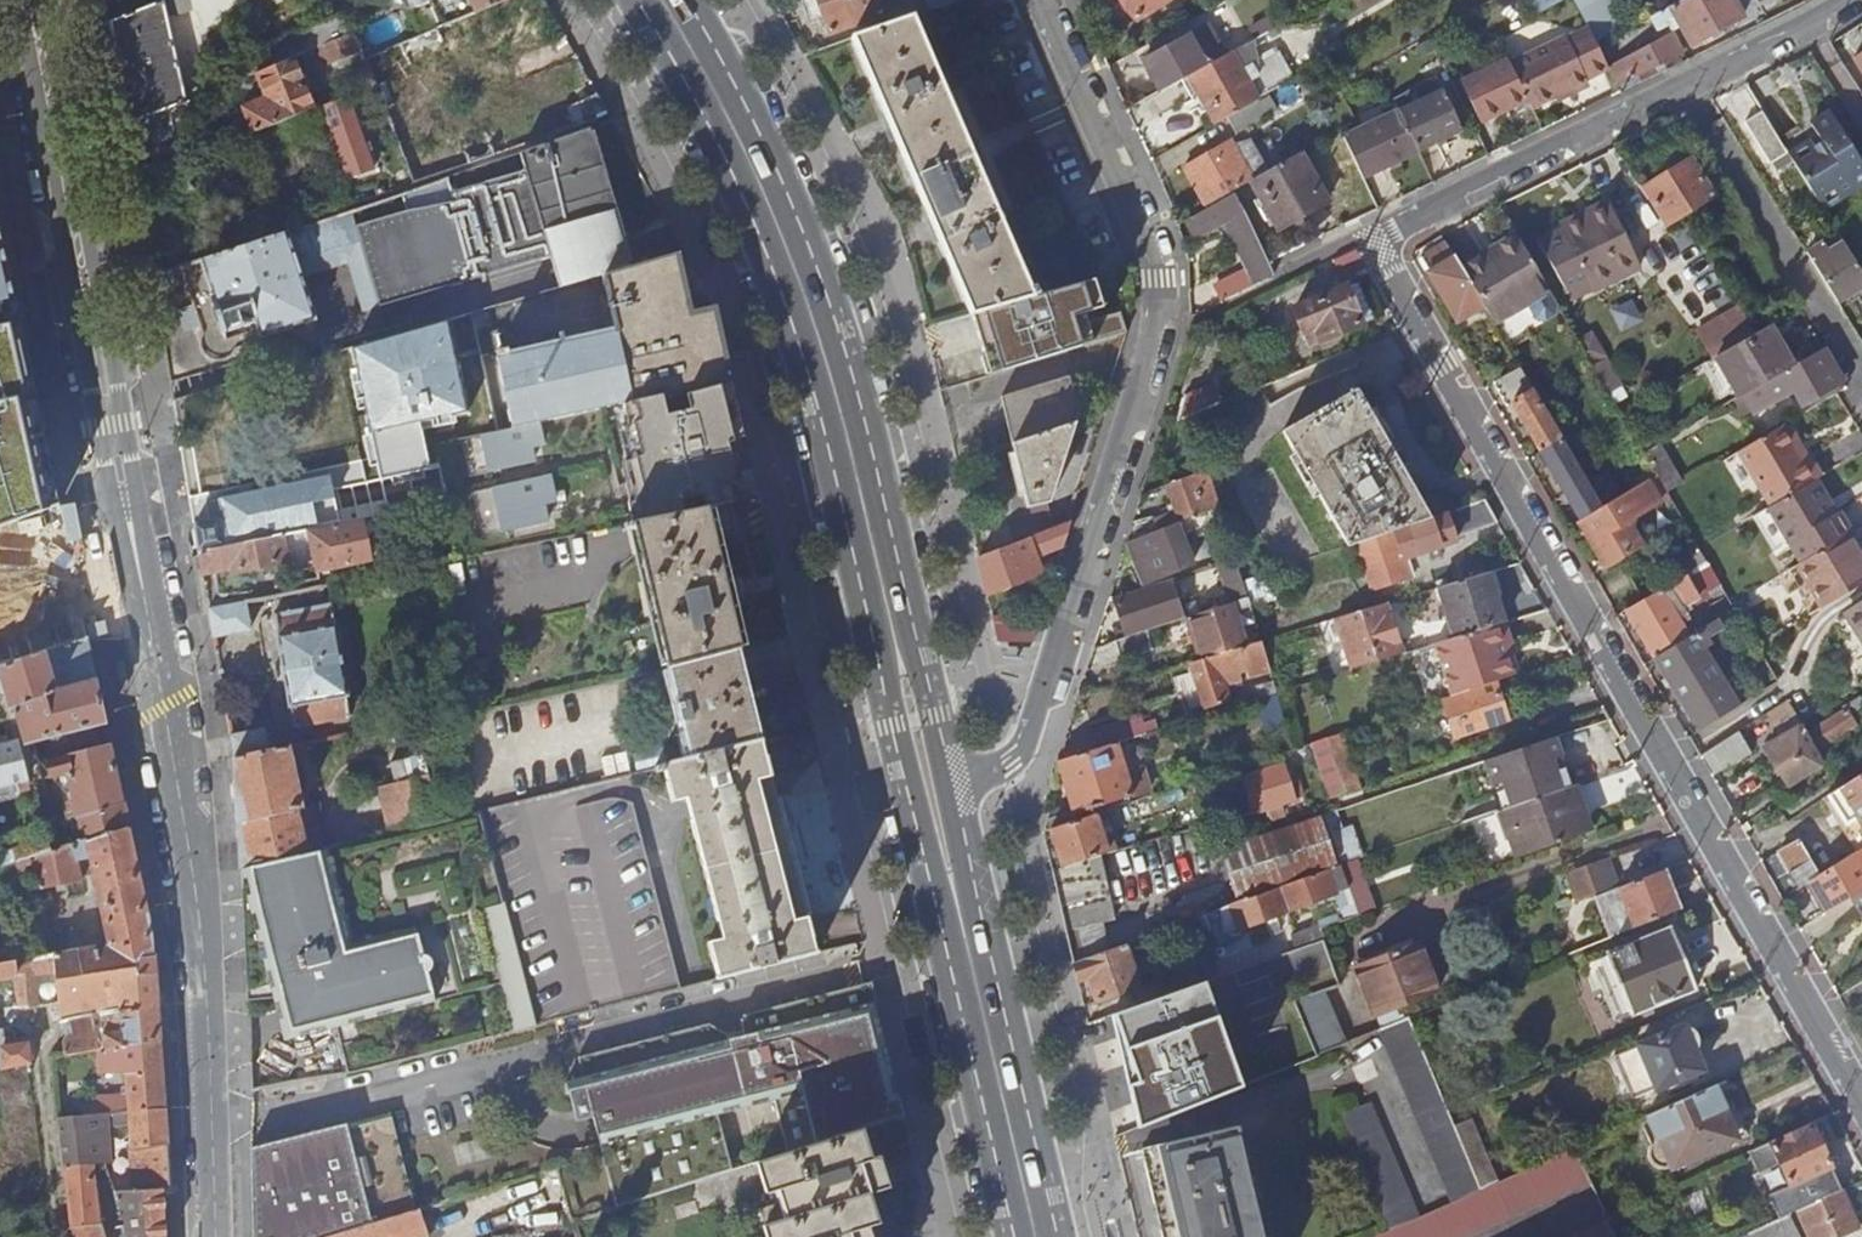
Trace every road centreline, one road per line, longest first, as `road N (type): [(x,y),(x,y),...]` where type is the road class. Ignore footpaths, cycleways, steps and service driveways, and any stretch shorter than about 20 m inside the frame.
road 1 (primary): [(636,0),(704,108),(773,260),(819,410),(1017,1236)]
road 2 (residential): [(1861,1109),(1392,275),(1366,244)]
road 3 (residential): [(951,790),(1011,760),(1025,742),(1161,291),(1153,252),(1042,0)]
road 4 (primary): [(951,790),(870,453),(812,256),(726,73),(681,0)]
road 5 (tertiary): [(19,0),(100,442),(139,568)]
road 6 (tertiary): [(139,568),(128,436),(45,0)]
road 7 (tertiary): [(139,568),(199,922),(210,1129)]
road 8 (residential): [(1366,244),(1832,0)]
road 9 (unclassified): [(210,1129),(711,1005)]
road 10 (primary): [(1058,1236),(951,790)]
road 11 (residential): [(65,1236),(38,1016)]

